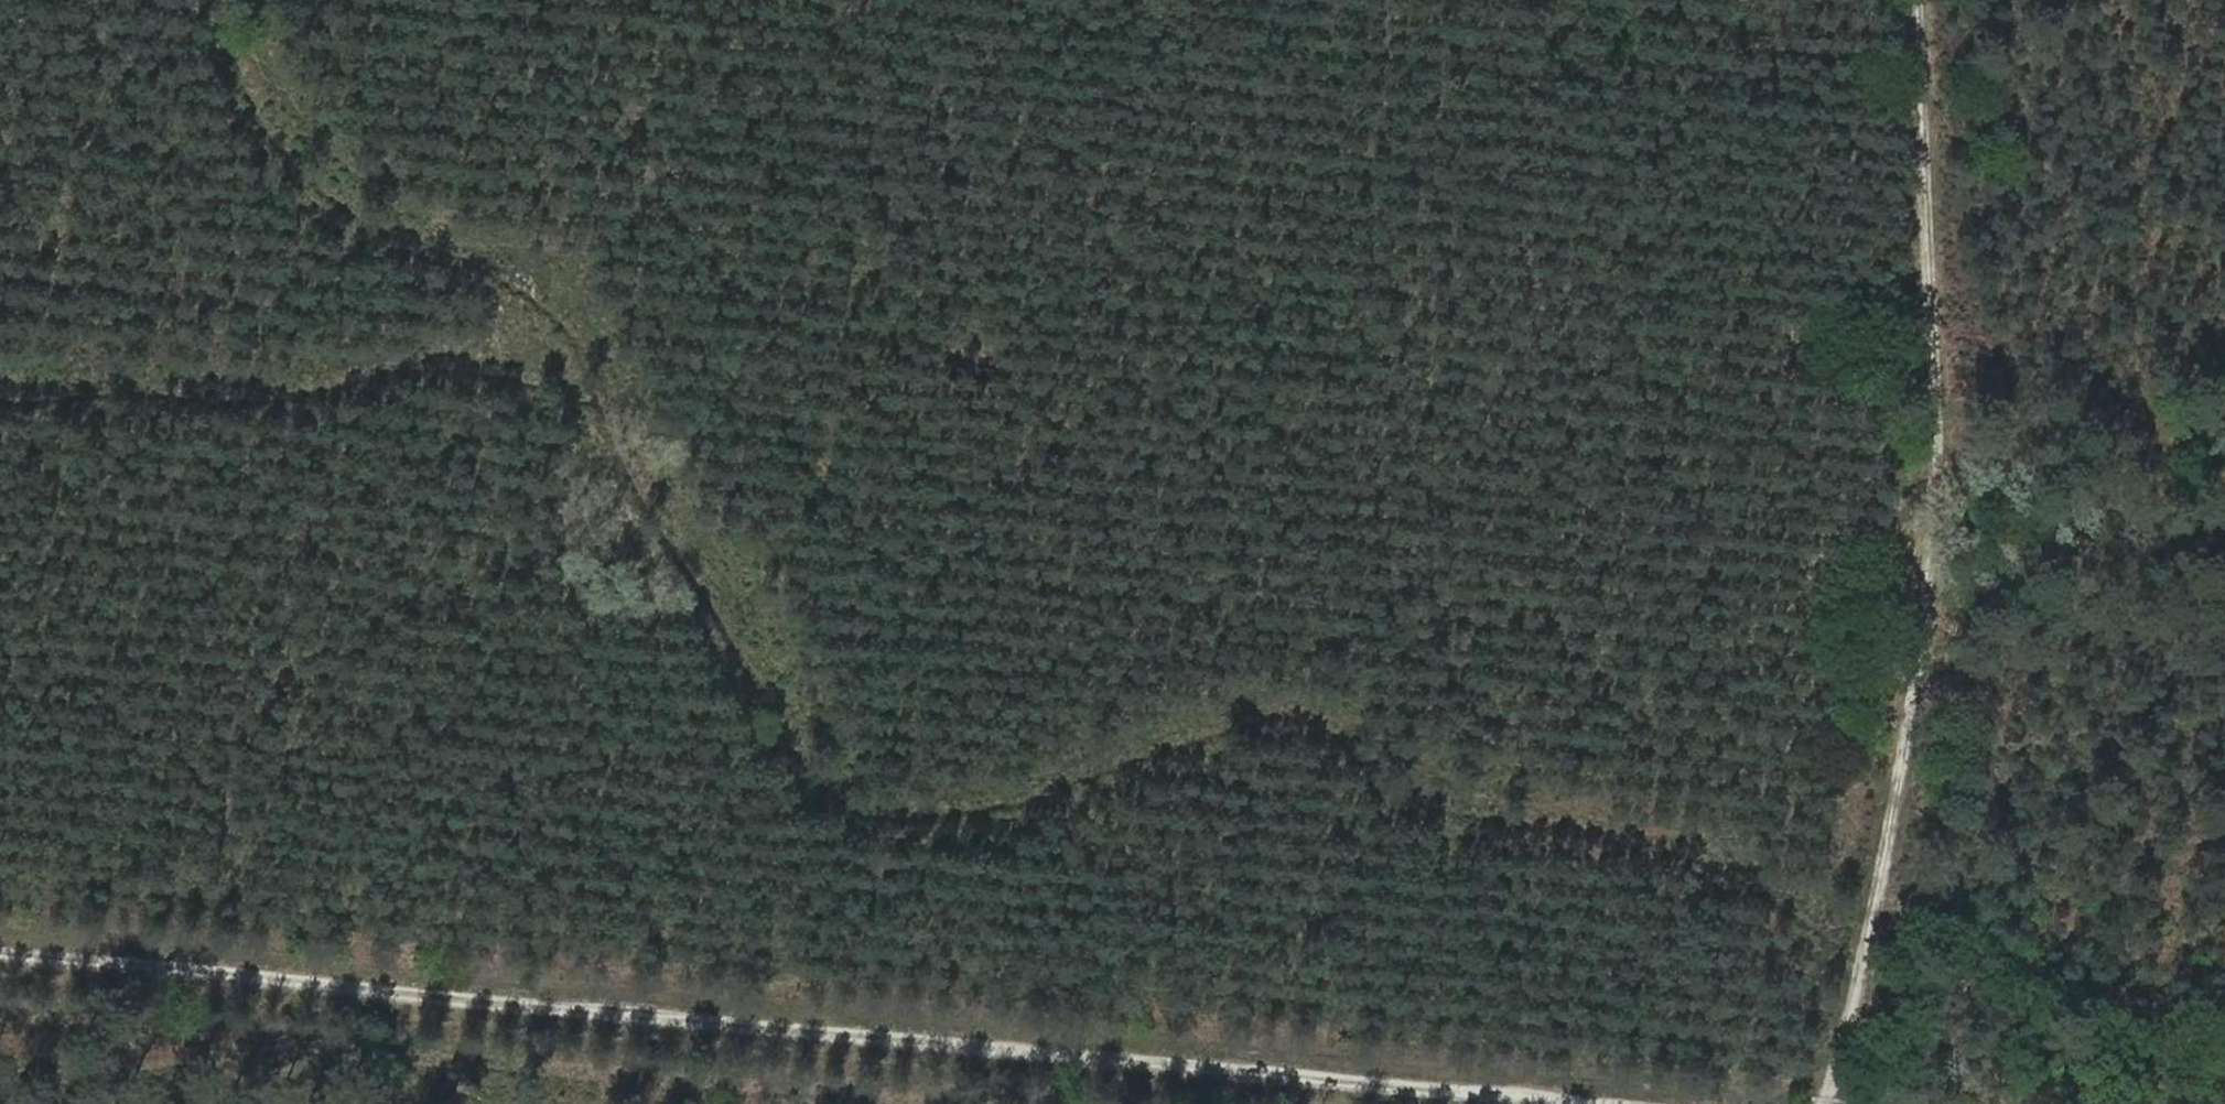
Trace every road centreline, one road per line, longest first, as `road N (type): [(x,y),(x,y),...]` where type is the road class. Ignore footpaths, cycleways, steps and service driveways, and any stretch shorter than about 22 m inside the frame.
road 1 (track): [(1560,1103),(0,954)]
road 2 (track): [(1917,0),(1937,470),(1924,663),(1825,1103)]

